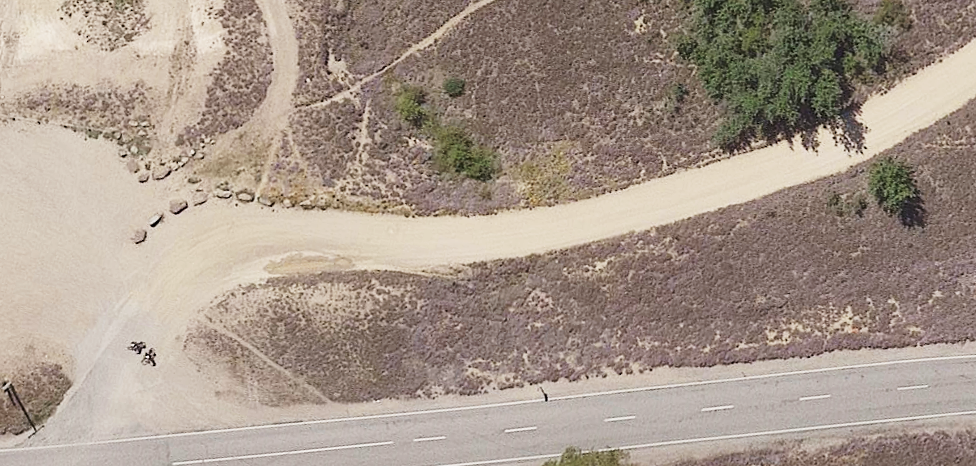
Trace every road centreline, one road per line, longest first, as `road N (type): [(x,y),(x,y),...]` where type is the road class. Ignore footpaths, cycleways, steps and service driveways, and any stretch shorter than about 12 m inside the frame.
road 1 (unclassified): [(85,465),(160,300),(232,251),(542,235),(705,197),(841,145),(975,64)]
road 2 (unclassified): [(116,465),(975,379)]

